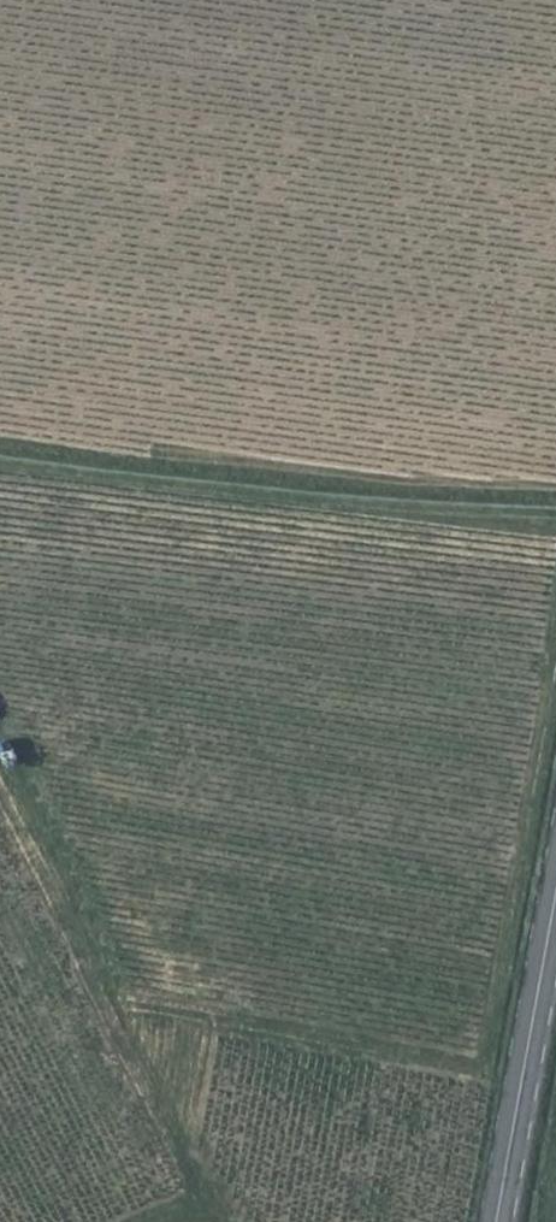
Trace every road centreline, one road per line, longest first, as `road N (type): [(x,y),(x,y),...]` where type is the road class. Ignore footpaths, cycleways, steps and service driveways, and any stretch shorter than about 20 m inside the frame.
road 1 (secondary): [(555,891),(498,1221)]

